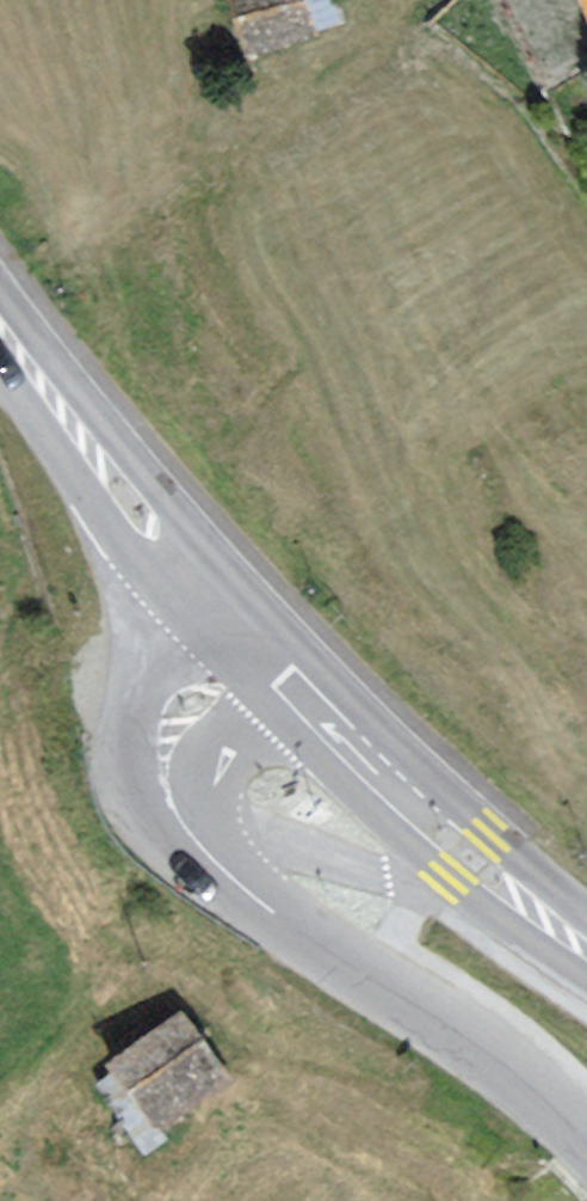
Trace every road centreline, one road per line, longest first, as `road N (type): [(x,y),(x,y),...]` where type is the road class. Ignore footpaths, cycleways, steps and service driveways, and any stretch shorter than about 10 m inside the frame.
road 1 (secondary): [(259,692),(408,844),(586,971)]
road 2 (tertiary): [(242,887),(487,1052),(586,1142)]
road 3 (secondary): [(586,930),(395,752),(296,647)]
road 4 (secondary): [(223,566),(0,303)]
road 5 (tertiary): [(180,602),(140,678),(137,768),(162,823),(186,850),(242,887)]
road 6 (secondary): [(0,342),(108,513),(180,602)]
road 7 (tertiary): [(242,887),(219,851),(209,791),(259,692)]
road 8 (secondary): [(180,602),(259,692)]

